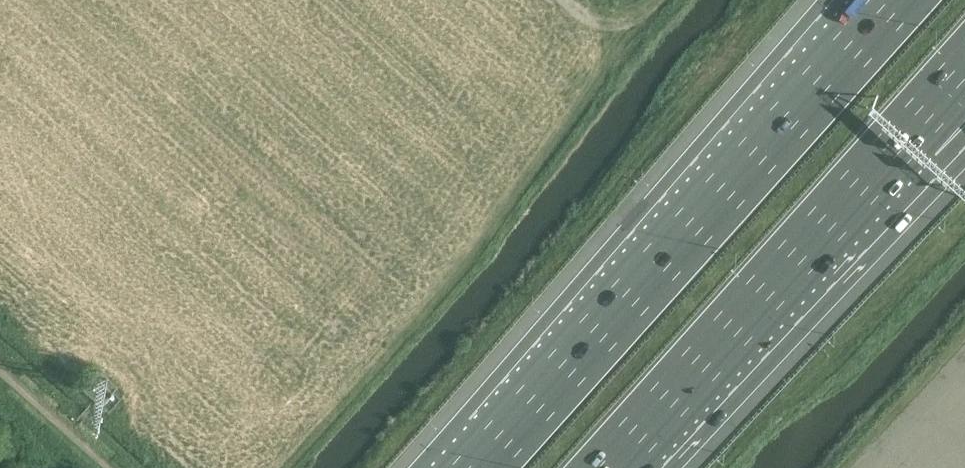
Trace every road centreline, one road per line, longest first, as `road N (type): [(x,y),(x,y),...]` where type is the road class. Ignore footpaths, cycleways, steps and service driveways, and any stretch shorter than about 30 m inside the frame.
road 1 (motorway): [(898,0),(476,467)]
road 2 (motorway): [(608,467),(909,132)]

